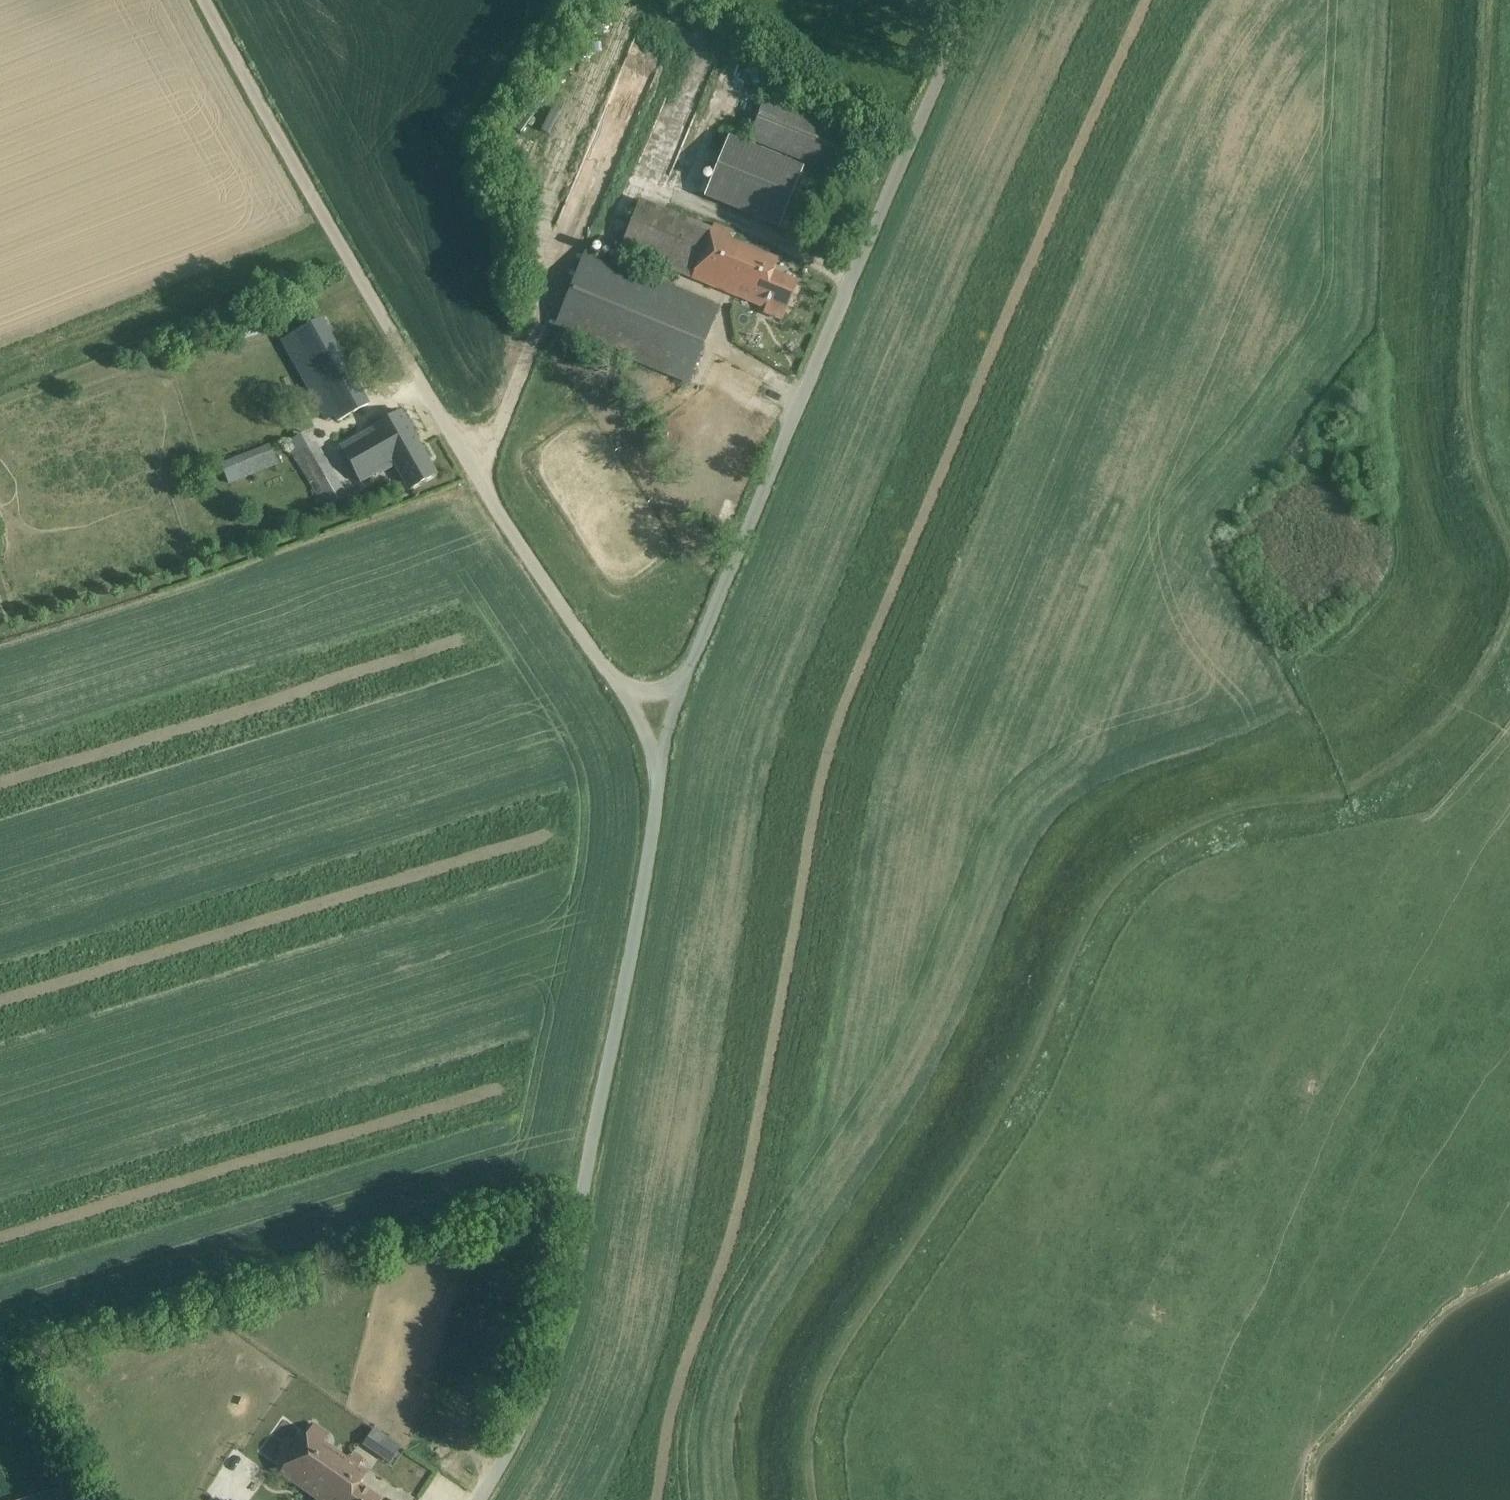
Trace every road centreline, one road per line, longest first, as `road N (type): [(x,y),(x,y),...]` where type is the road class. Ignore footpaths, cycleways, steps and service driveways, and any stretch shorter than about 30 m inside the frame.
road 1 (track): [(1144,1499),(1279,1129),(1334,1004),(1509,752)]
road 2 (unclassified): [(619,687),(441,420),(204,0)]
road 3 (unclassified): [(478,1499),(529,1410),(558,1325),(660,764)]
road 4 (unclassified): [(682,681),(974,0)]

